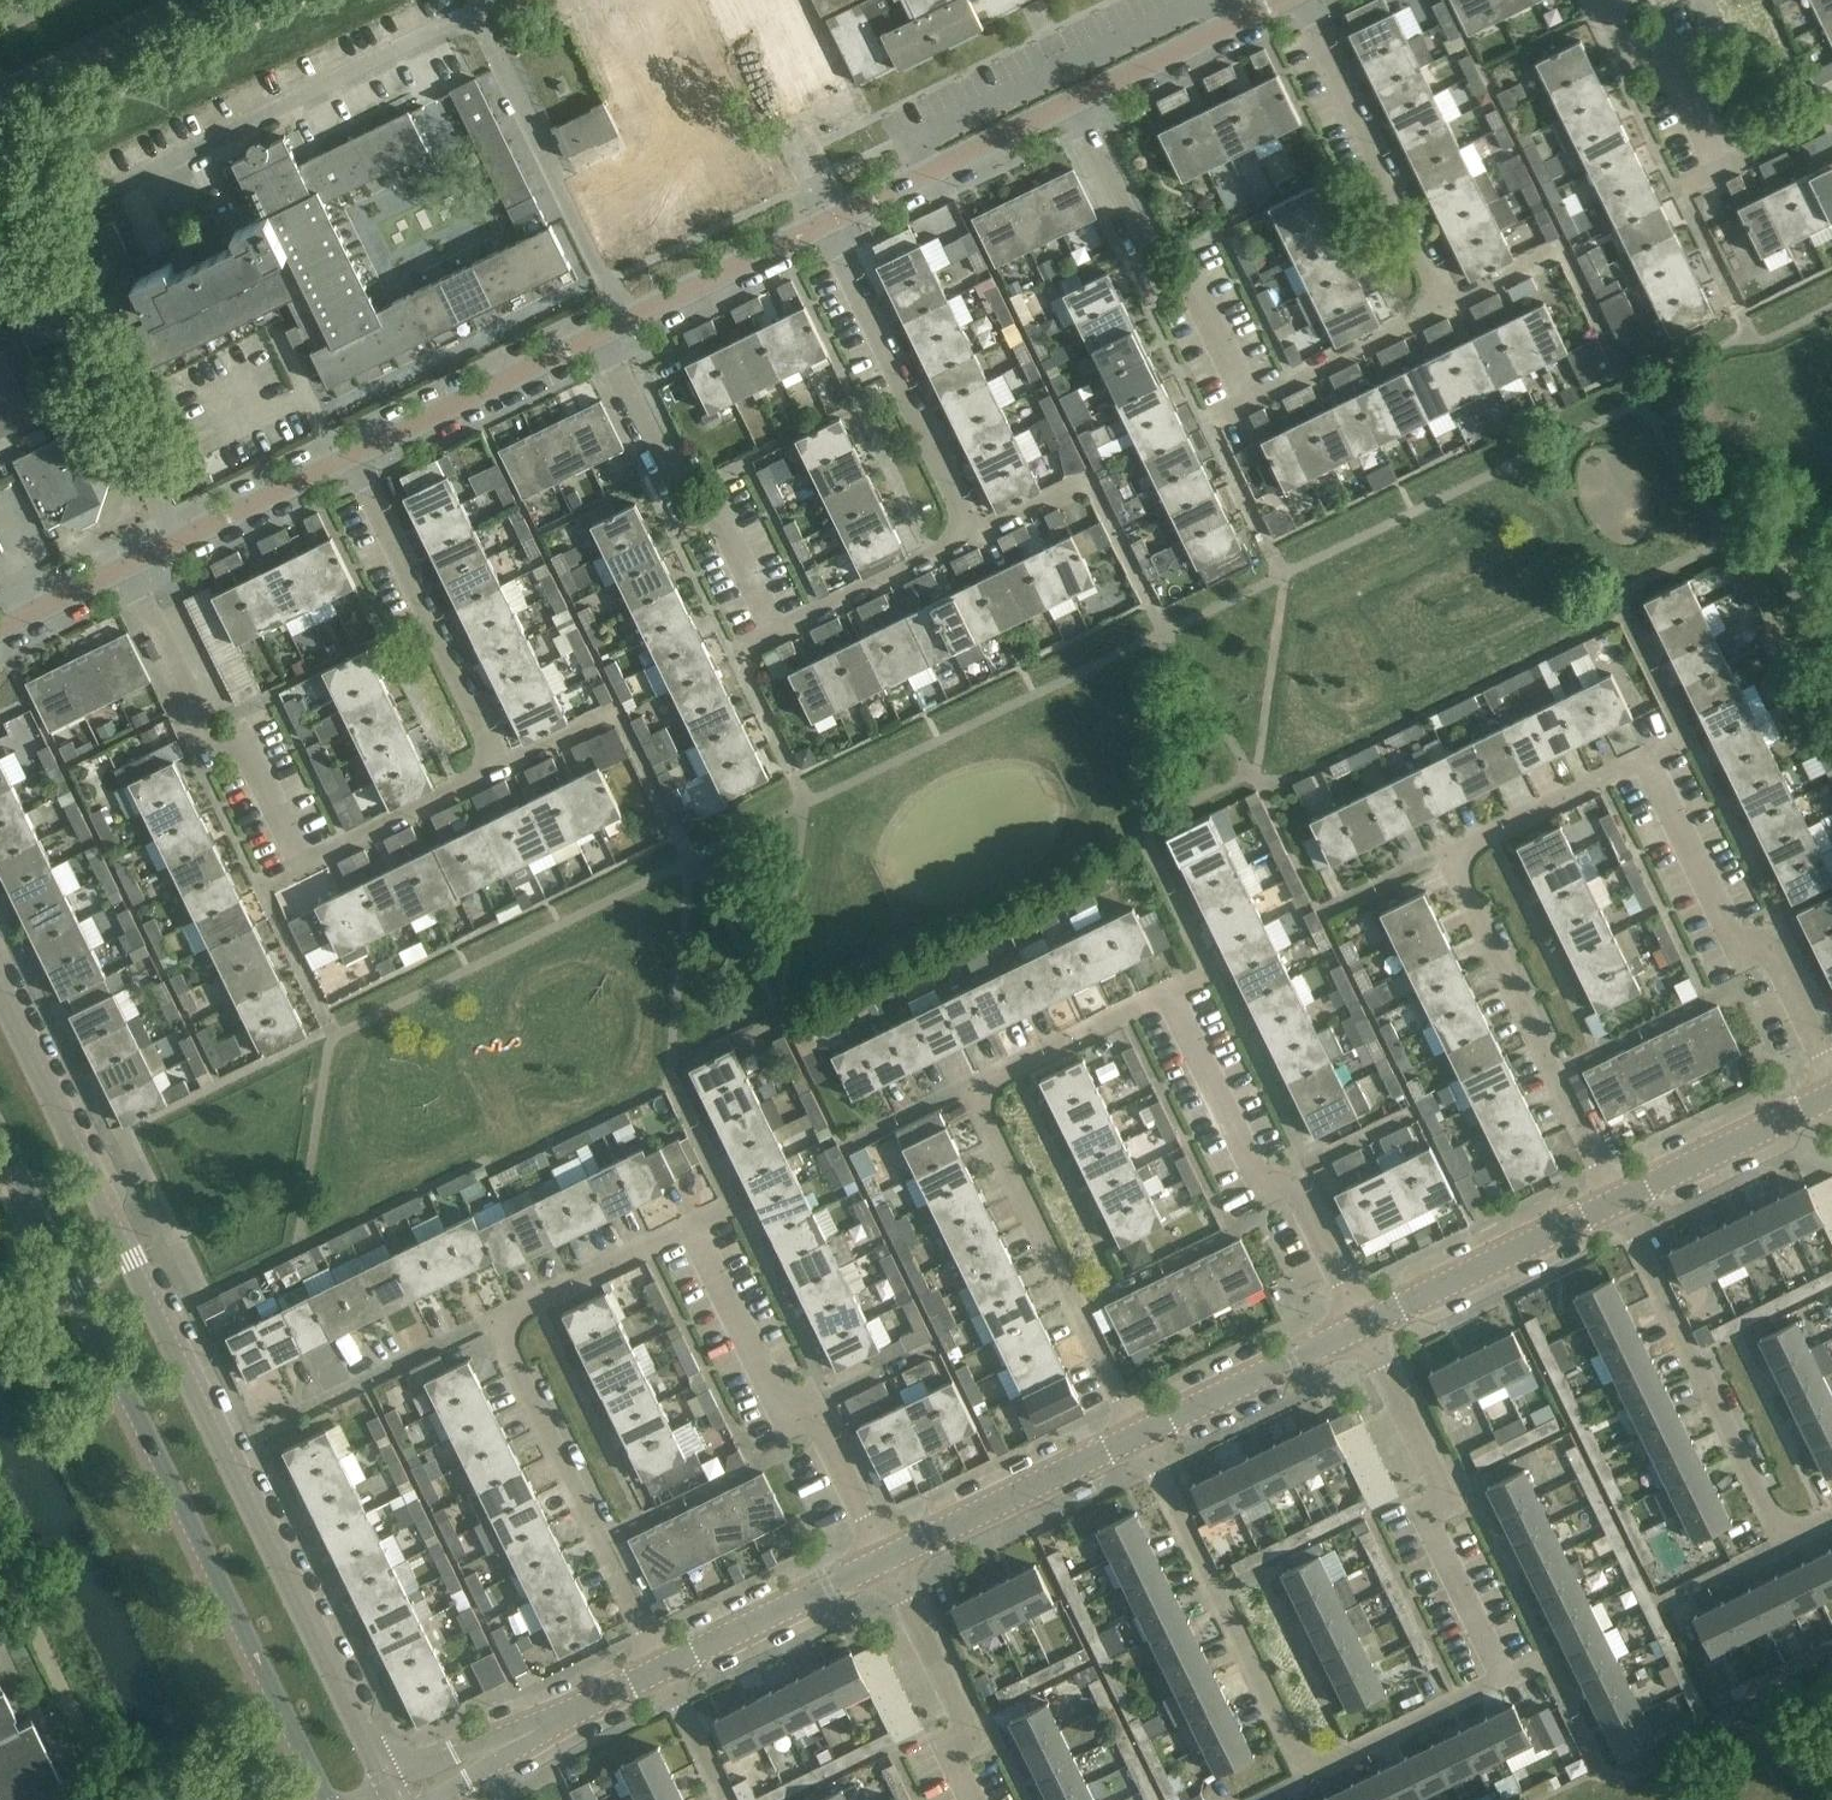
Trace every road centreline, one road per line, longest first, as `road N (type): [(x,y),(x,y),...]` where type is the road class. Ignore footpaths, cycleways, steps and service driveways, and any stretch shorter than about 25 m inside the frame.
road 1 (tertiary): [(385,1782),(233,1443),(0,989)]
road 2 (tertiary): [(0,1145),(330,1799)]
road 3 (residential): [(982,1093),(994,1075),(1168,990),(1255,1174),(1298,1194),(1364,1327)]
road 4 (residential): [(1364,1327),(1439,1481),(1437,1537),(1504,1680),(1310,1776)]
road 5 (residential): [(887,1559),(817,1418),(781,1405),(693,1223)]
road 6 (residential): [(1138,1437),(980,1112),(982,1093)]
road 7 (residential): [(1785,1543),(1617,1202)]
road 8 (residential): [(1310,1776),(1138,1437)]
road 9 (residential): [(664,1668),(506,1349),(502,1326)]
road 10 (residential): [(1617,1202),(1461,883),(1461,859)]
road 11 (residential): [(1831,1067),(1778,958),(1734,937),(1644,761)]
road 12 (residential): [(1247,399),(1175,257),(1146,251),(1072,102)]
road 13 (residential): [(300,863),(241,735),(205,719),(129,566)]
road 14 (residential): [(775,627),(714,510),(678,492),(603,333)]
road 15 (residential): [(975,531),(823,224)]
road 16 (residential): [(496,765),(352,456)]
road 17 (residential): [(1445,305),(1303,0)]
road 18 (residential): [(1364,1327),(1617,1202)]
road 19 (residential): [(352,456),(603,333)]
road 20 (residential): [(887,1559),(1138,1437)]
road 21 (residential): [(823,224),(1072,102)]
road 22 (residential): [(975,1799),(957,1764),(961,1717),(887,1559)]
road 23 (residential): [(267,1428),(474,1325),(502,1326)]
road 24 (residential): [(1138,1437),(1364,1327)]
road 25 (residential): [(129,566),(352,456)]
road 26 (residential): [(664,1668),(887,1559)]
road 27 (residential): [(603,333),(823,224)]
road 28 (residential): [(1617,1202),(1831,1092)]
road 29 (residential): [(1072,102),(1284,0)]
road 30 (residential): [(975,531),(775,627)]
road 31 (residential): [(1445,305),(1247,399)]
road 32 (residential): [(496,765),(300,863)]
road 33 (residential): [(502,1326),(516,1310),(693,1223)]
road 34 (residential): [(1461,859),(1476,838),(1644,761)]
road 35 (tertiary): [(0,89),(184,0)]
road 36 (residential): [(1719,166),(1662,51),(1636,43),(1615,0)]
road 37 (residential): [(545,1727),(505,1732),(385,1782)]
road 38 (residential): [(1319,910),(1433,858),(1461,859)]
road 39 (residential): [(982,1093),(956,1091),(843,1147)]
road 40 (residential): [(729,1799),(664,1668)]
road 41 (residential): [(0,628),(129,566)]
road 42 (residential): [(1659,1604),(1785,1543)]
road 43 (residential): [(1568,246),(1445,305)]
road 44 (residential): [(618,706),(496,765)]
road 45 (residential): [(432,1799),(545,1727)]
road 46 (residential): [(545,1727),(664,1668)]
road 47 (residential): [(1095,475),(975,531)]
road 48 (residential): [(1831,112),(1719,166)]

